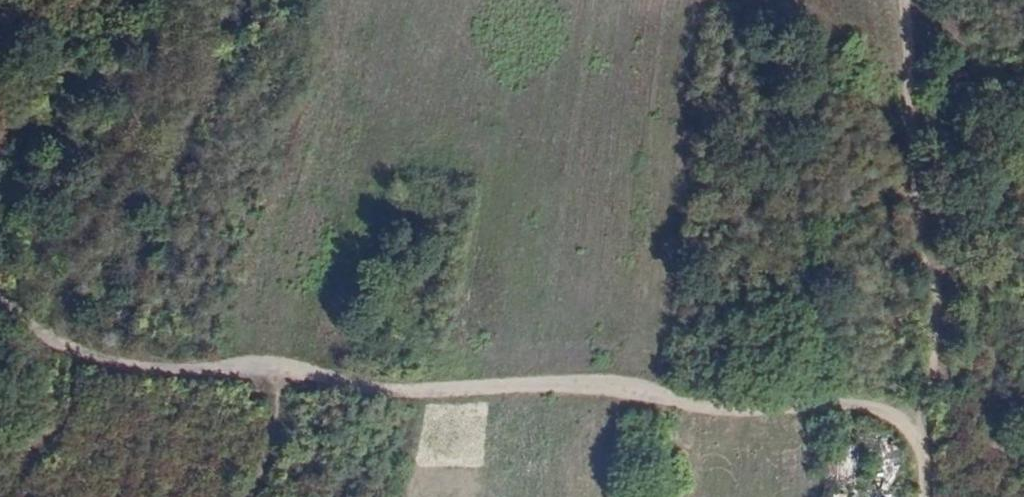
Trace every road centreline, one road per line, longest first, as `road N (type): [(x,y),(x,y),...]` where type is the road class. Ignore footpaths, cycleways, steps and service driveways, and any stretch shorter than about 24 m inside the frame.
road 1 (track): [(918,434),(866,404),(730,408),(611,389),(472,395),(186,376),(79,358),(0,295)]
road 2 (track): [(905,0),(936,326),(918,434),(925,496)]
road 3 (track): [(10,496),(70,424),(79,358)]

